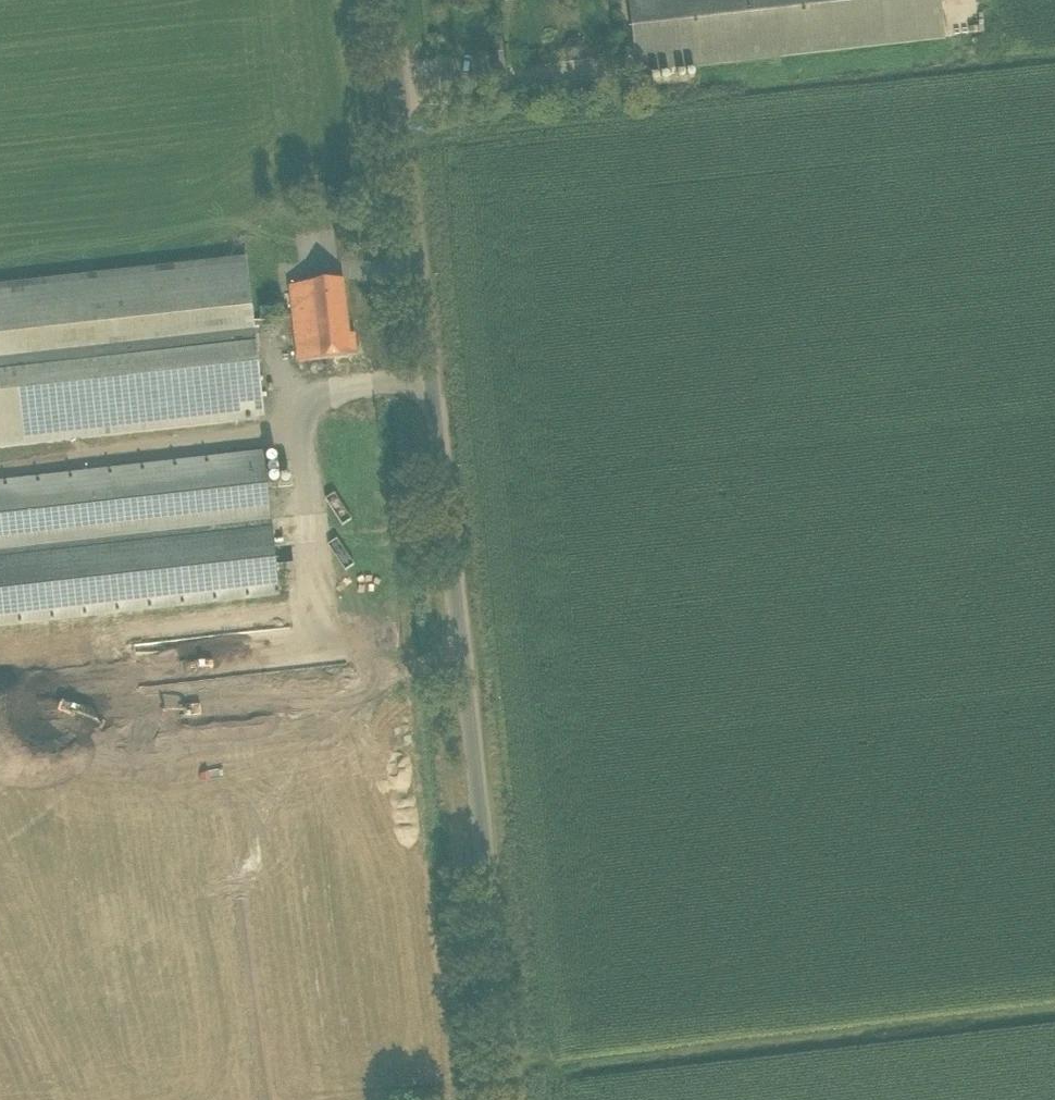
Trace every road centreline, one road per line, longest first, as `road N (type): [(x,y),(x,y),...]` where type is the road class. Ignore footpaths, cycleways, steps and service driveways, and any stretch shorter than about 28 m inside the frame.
road 1 (unclassified): [(511,1099),(387,0)]
road 2 (track): [(1054,1000),(507,1066)]

